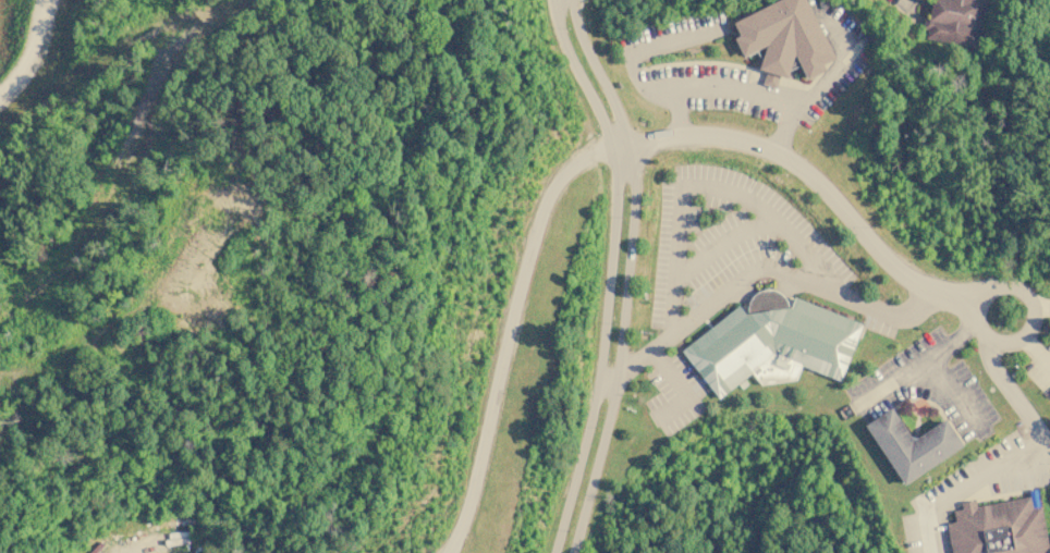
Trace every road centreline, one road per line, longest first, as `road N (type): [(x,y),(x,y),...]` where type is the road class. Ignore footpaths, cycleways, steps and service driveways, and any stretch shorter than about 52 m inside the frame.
road 1 (residential): [(573,552),(616,381),(635,194),(620,114),(583,45),(571,0)]
road 2 (residential): [(554,0),(609,136),(616,199),(596,404),(554,552)]
road 3 (residential): [(448,552),(466,516),(547,200),(590,156),(611,148)]
road 4 (residential): [(611,148),(700,137),(779,156),(839,204),(896,270),(977,316)]
road 5 (residential): [(977,316),(987,334),(1009,341),(1027,330),(1034,309),(1023,291),(1002,284),(982,294),(977,316)]

